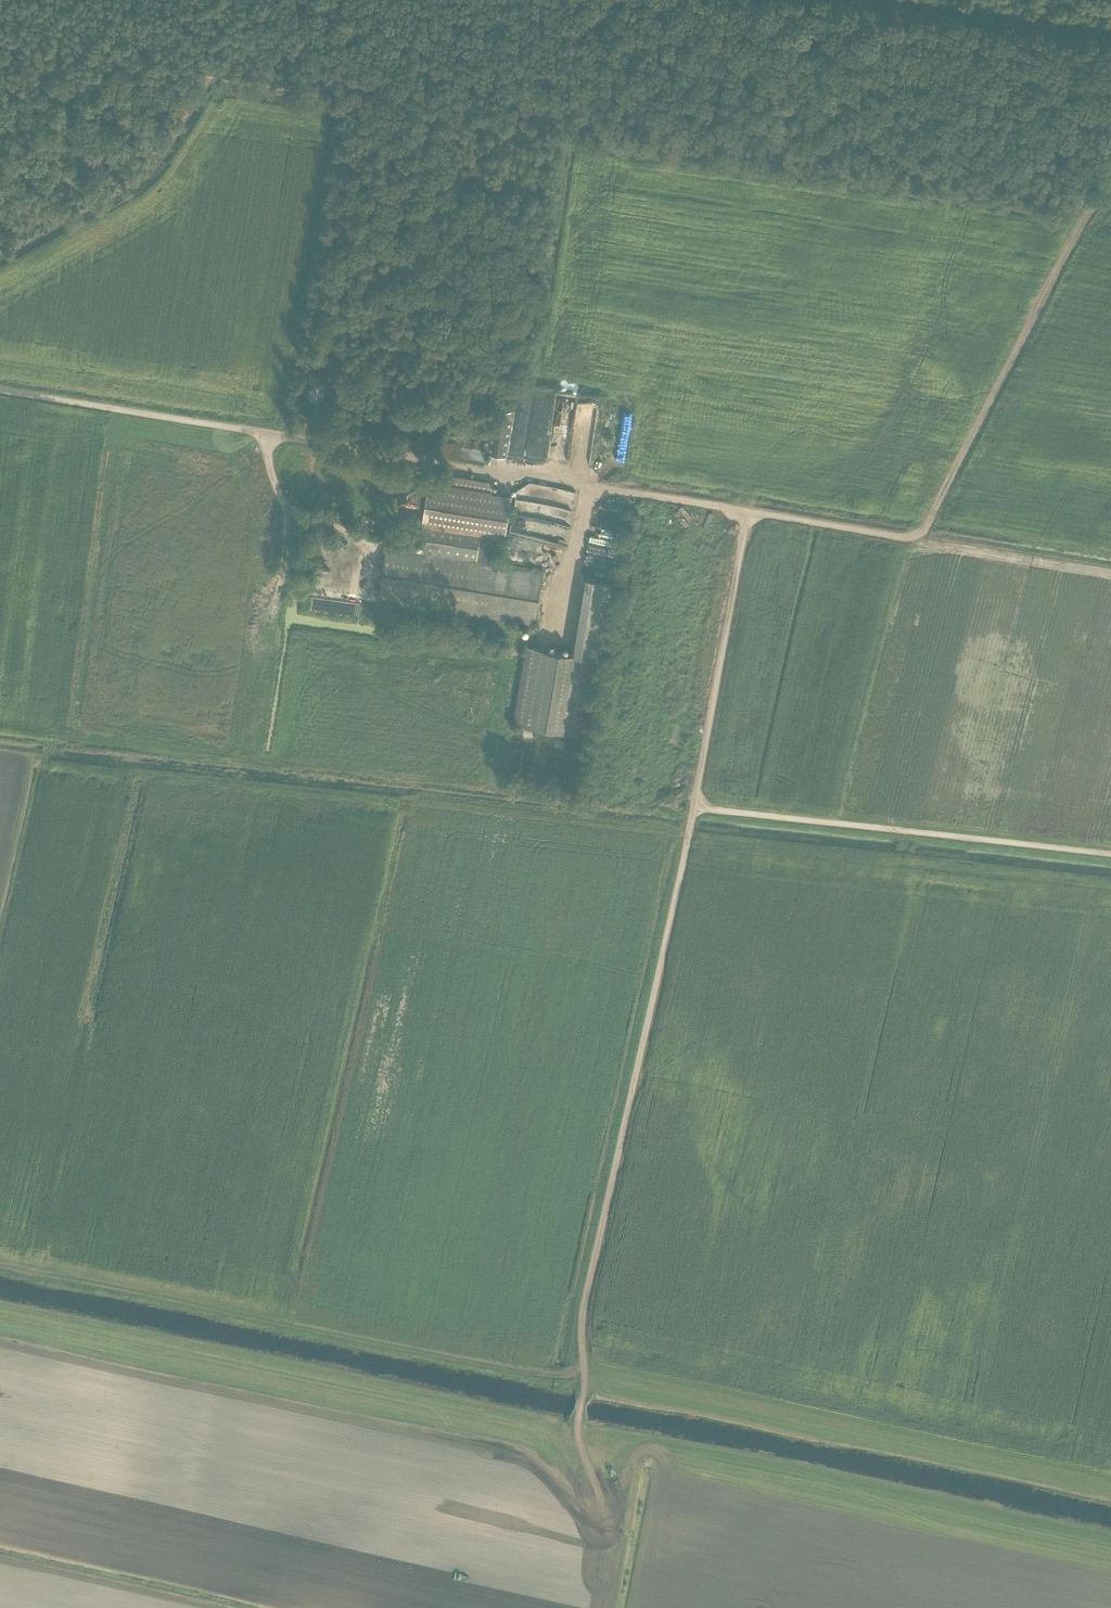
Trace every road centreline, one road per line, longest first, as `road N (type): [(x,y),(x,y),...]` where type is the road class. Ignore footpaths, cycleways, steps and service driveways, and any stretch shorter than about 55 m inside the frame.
road 1 (track): [(607,1514),(580,1441),(583,1310),(695,809),(1110,853)]
road 2 (track): [(594,1478),(575,1487),(533,1440),(0,1320)]
road 3 (track): [(584,1363),(534,1377),(0,1266)]
road 4 (track): [(1110,192),(1080,225),(932,518)]
road 5 (track): [(695,809),(747,511)]

